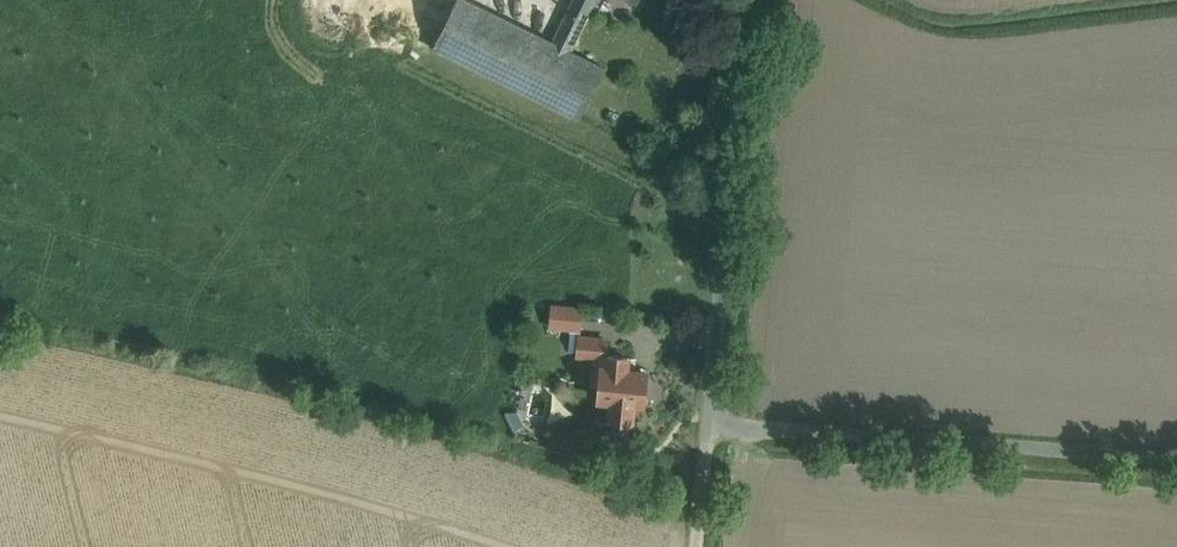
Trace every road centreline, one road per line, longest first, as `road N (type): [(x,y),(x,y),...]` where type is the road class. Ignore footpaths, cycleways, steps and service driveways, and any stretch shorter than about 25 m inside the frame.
road 1 (unclassified): [(746,0),(710,425),(1176,461)]
road 2 (track): [(710,425),(698,546)]

